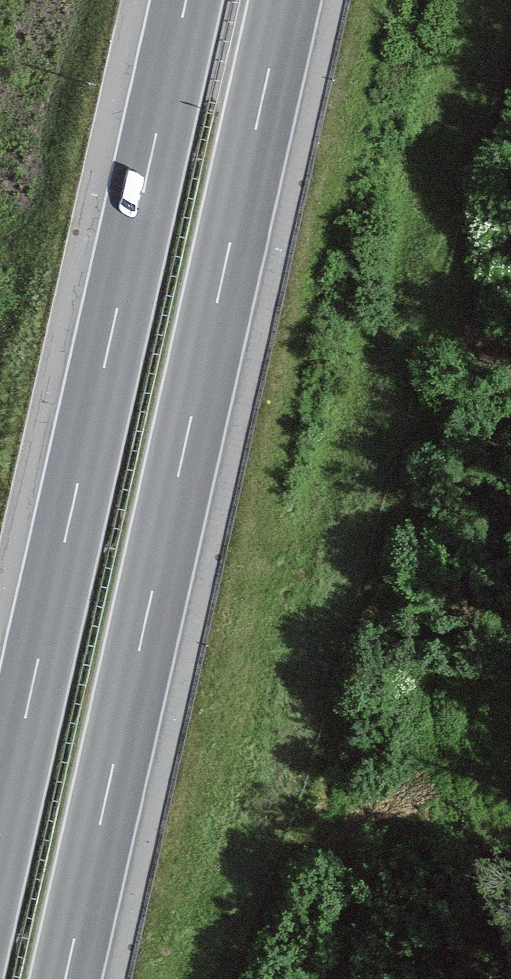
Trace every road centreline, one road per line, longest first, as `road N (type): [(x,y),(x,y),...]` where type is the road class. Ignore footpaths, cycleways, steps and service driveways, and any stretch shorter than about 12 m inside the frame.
road 1 (motorway): [(65,978),(285,0)]
road 2 (motorway): [(185,0),(0,826)]

